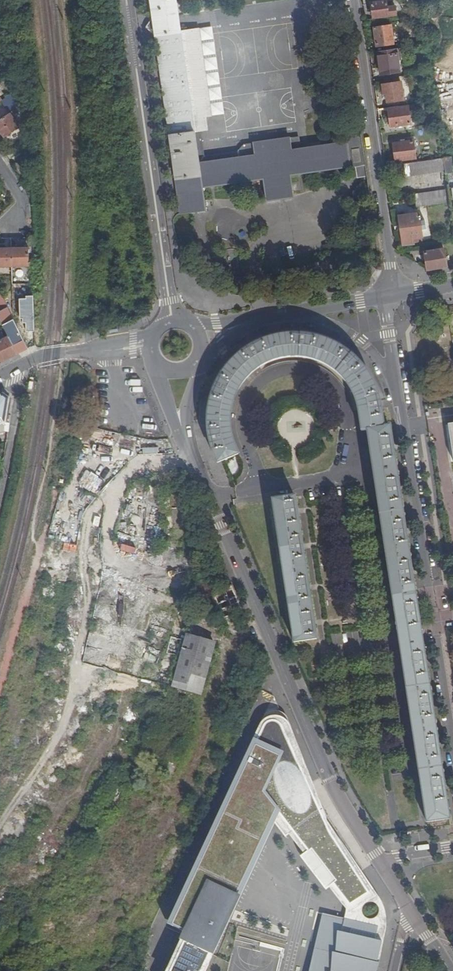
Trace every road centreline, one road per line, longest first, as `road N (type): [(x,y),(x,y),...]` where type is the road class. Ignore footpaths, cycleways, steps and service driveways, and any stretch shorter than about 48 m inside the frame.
road 1 (residential): [(380,862),(337,791),(180,424)]
road 2 (residential): [(127,0),(172,321)]
road 3 (residential): [(352,0),(389,266),(387,298)]
road 4 (residential): [(398,385),(433,621)]
road 5 (track): [(186,440),(144,456),(35,566)]
road 6 (track): [(102,670),(120,603),(107,530),(120,481)]
road 7 (residential): [(152,336),(47,356),(0,376)]
road 8 (residential): [(452,767),(433,621)]

